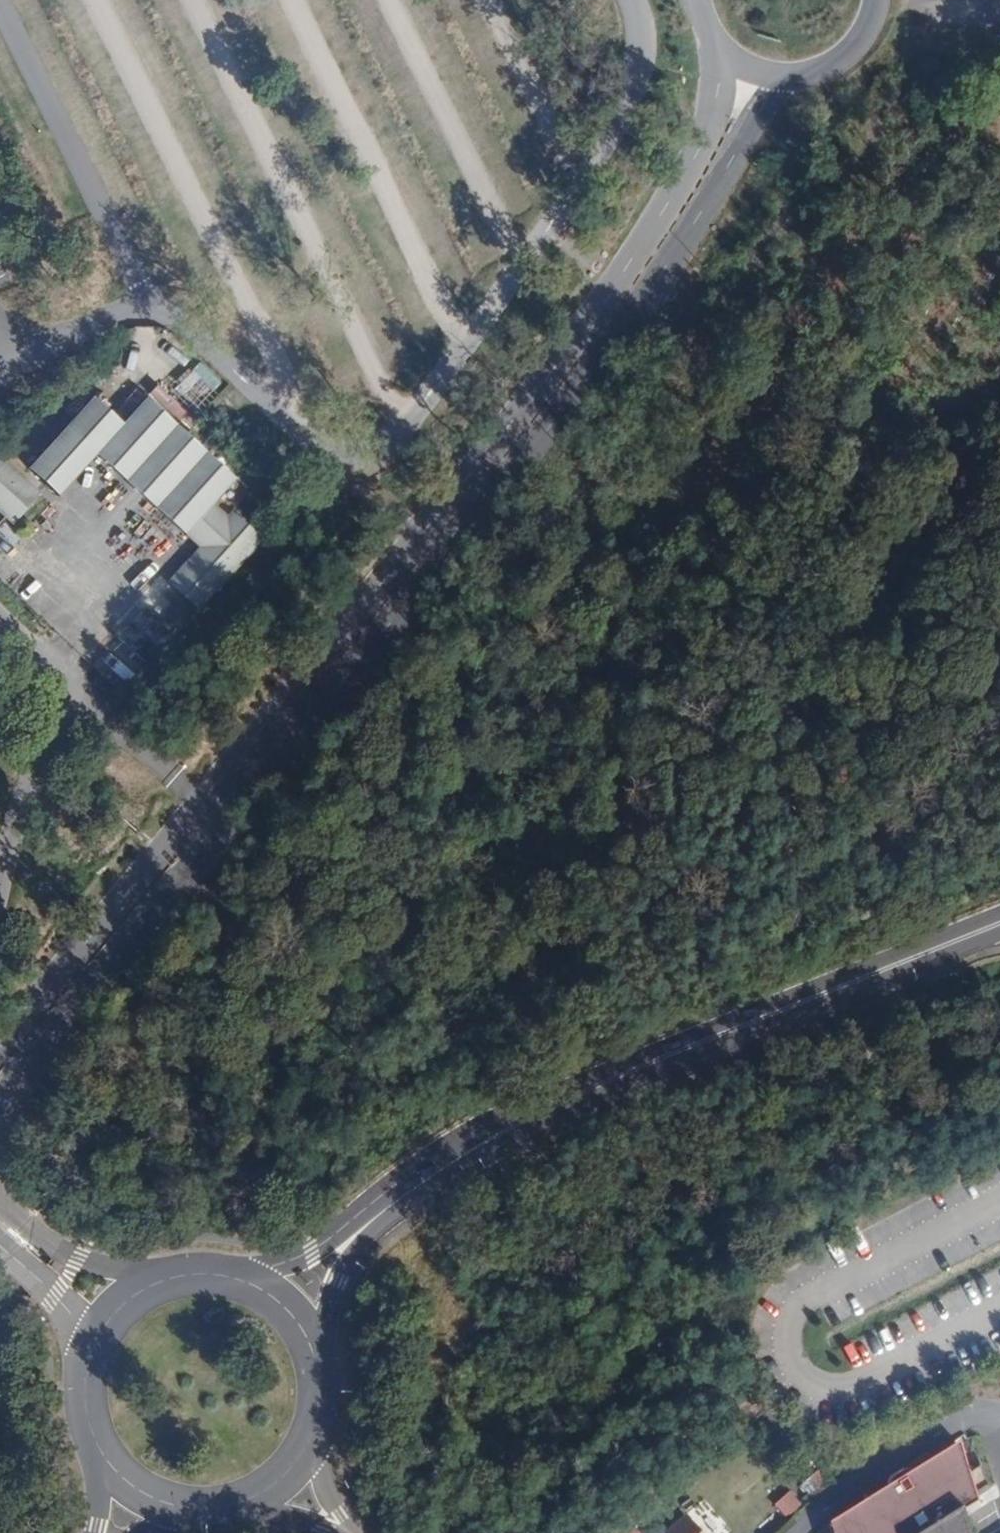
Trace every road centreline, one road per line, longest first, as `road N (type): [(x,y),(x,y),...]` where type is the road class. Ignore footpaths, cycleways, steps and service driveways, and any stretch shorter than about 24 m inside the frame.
road 1 (secondary): [(373,1220),(477,1147),(565,1101),(999,924)]
road 2 (secondary): [(242,1278),(199,1271),(157,1279),(104,1321),(82,1385),(99,1451)]
road 3 (secondary): [(317,1362),(342,1267),(373,1220)]
road 4 (secondary): [(373,1220),(312,1256),(242,1278)]

